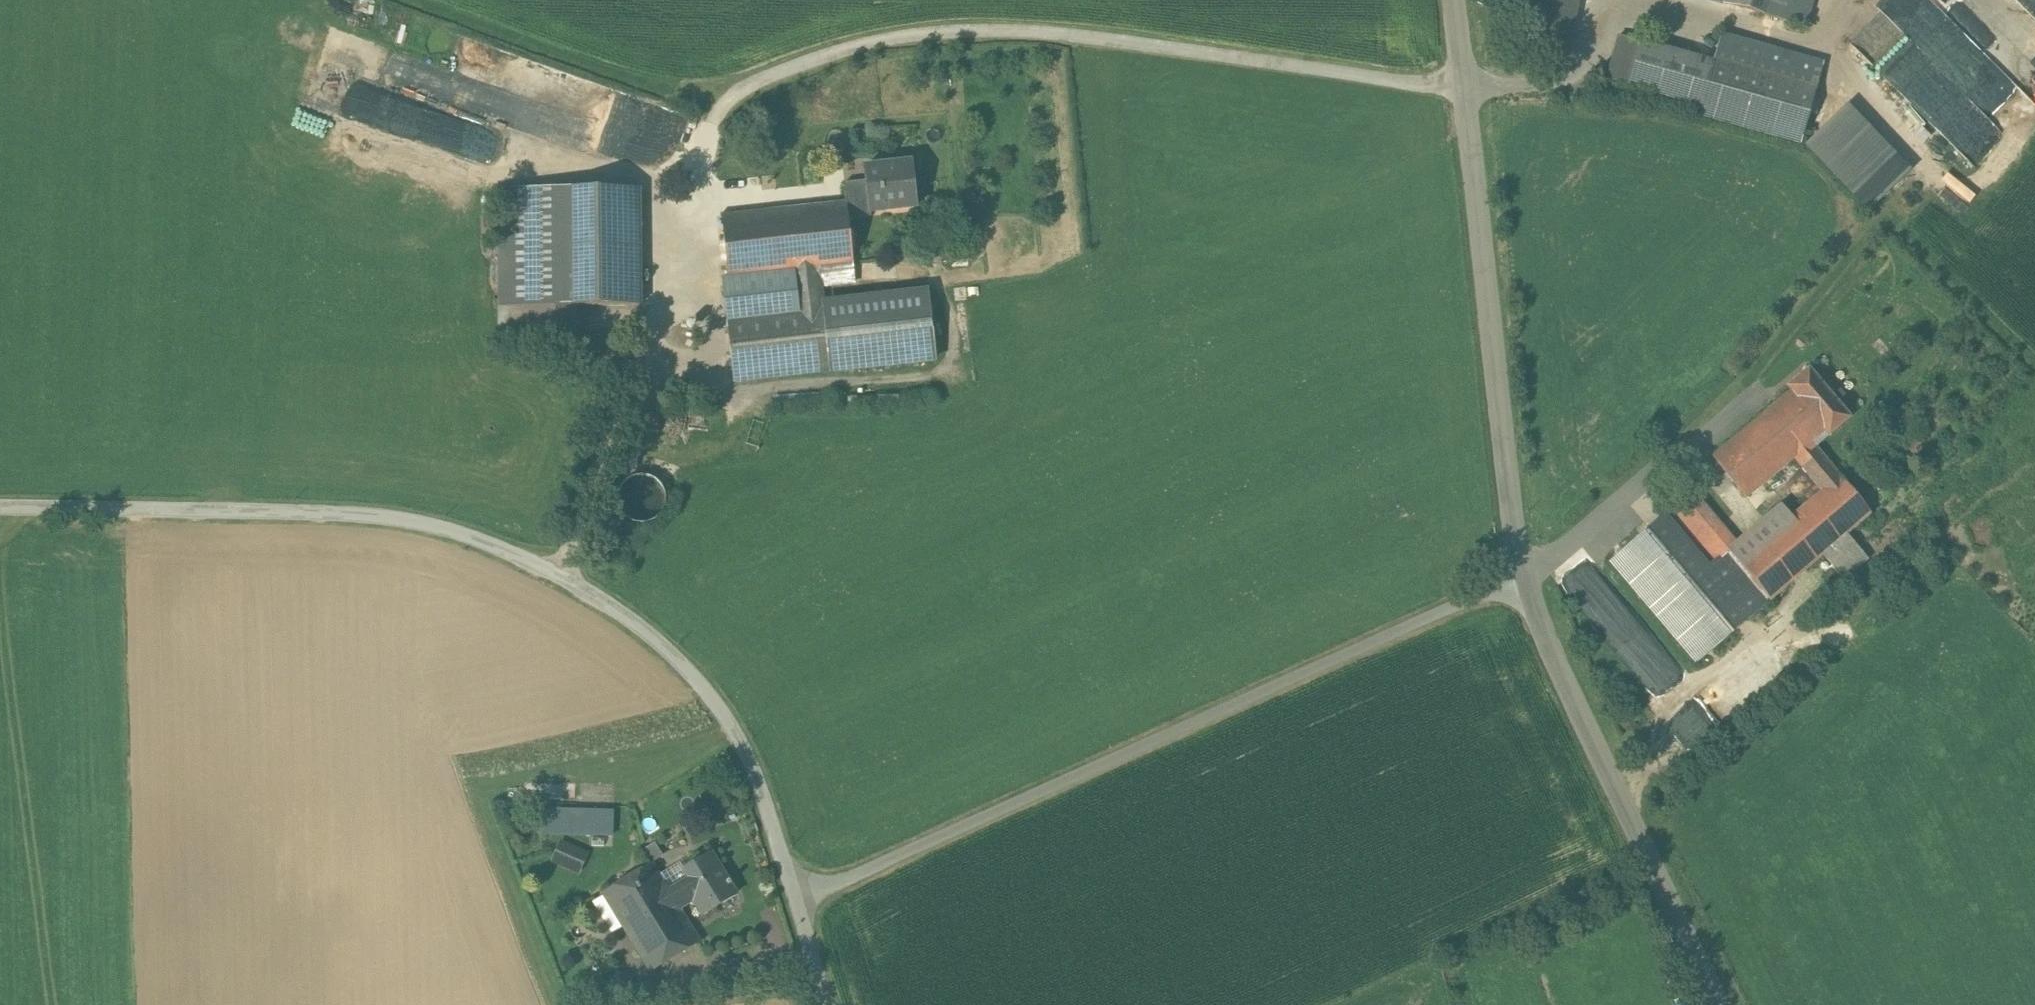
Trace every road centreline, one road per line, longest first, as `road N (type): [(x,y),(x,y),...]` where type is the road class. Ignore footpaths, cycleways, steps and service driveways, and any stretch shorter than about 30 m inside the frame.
road 1 (unclassified): [(0,505),(403,518),(496,547),(562,578),(654,637),(722,710),(764,803),(794,898)]
road 2 (unclassified): [(794,898),(1464,600),(1526,581)]
road 3 (unclassified): [(1461,0),(1526,581)]
road 4 (unclassified): [(1526,581),(1719,1004)]

